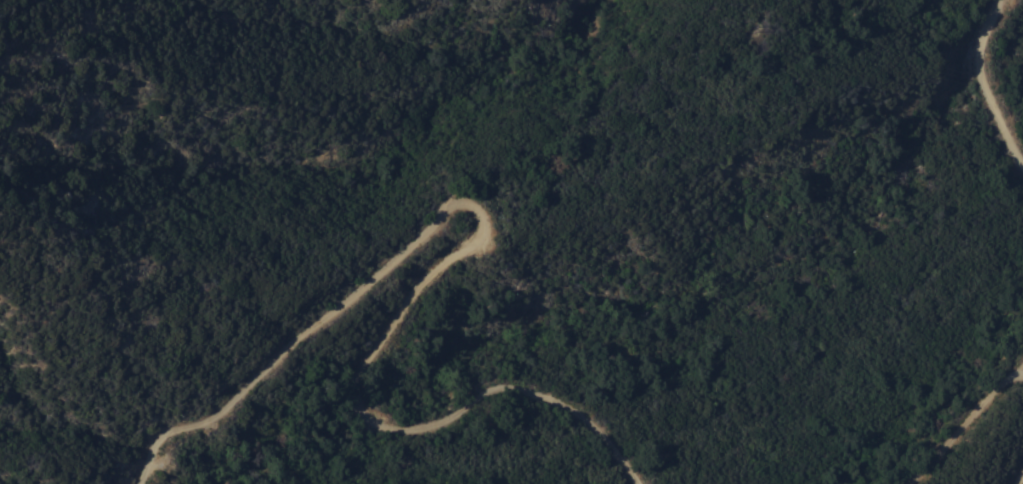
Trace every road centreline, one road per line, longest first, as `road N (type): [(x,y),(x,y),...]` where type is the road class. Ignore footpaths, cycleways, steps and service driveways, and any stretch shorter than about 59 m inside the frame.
road 1 (track): [(639,483),(599,432),(548,396),(488,389),(414,430),(383,428),(358,410),(353,390),(369,354),(425,278),(476,237),(482,223),(461,204),(214,412),(155,445),(137,483)]
road 2 (track): [(994,0),(979,62),(1022,162)]
road 3 (track): [(1022,381),(995,387),(906,483)]

